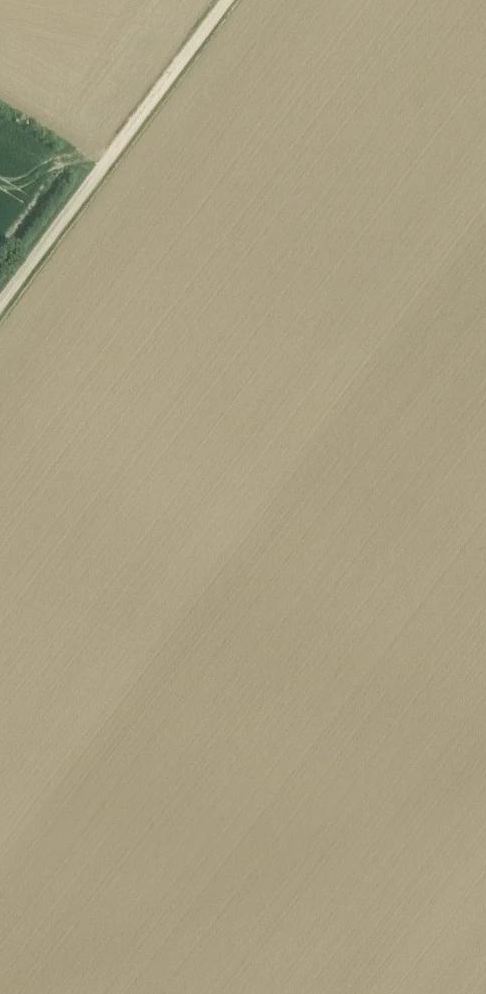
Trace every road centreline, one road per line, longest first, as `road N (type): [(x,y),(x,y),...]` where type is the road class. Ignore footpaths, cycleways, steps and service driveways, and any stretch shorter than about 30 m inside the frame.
road 1 (track): [(227,0),(0,303)]

